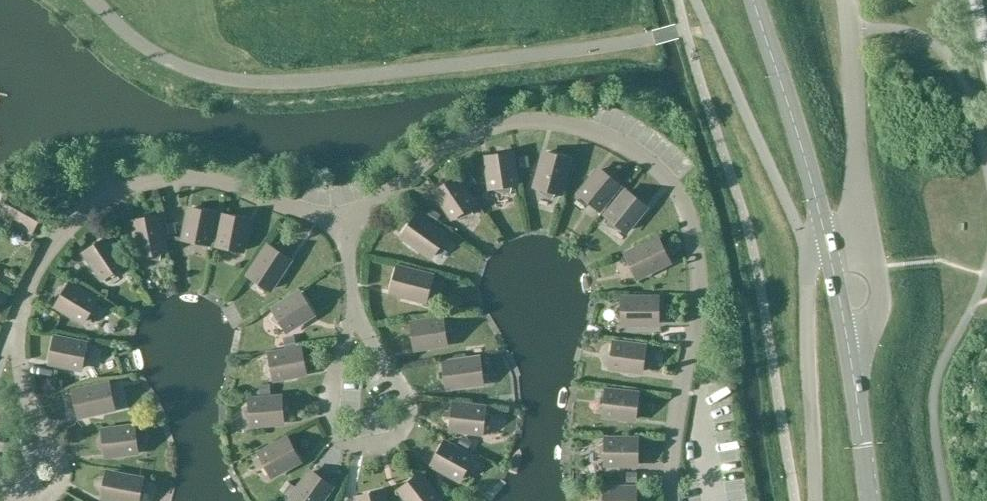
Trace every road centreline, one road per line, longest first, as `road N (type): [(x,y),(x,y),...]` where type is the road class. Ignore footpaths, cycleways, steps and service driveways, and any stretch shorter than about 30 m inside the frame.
road 1 (unclassified): [(815,500),(812,249),(828,245)]
road 2 (tertiary): [(828,245),(756,0)]
road 3 (unclassified): [(865,238),(846,0)]
road 4 (tertiary): [(873,500),(852,362)]
road 5 (unclassified): [(865,238),(881,294),(877,319),(852,362)]

